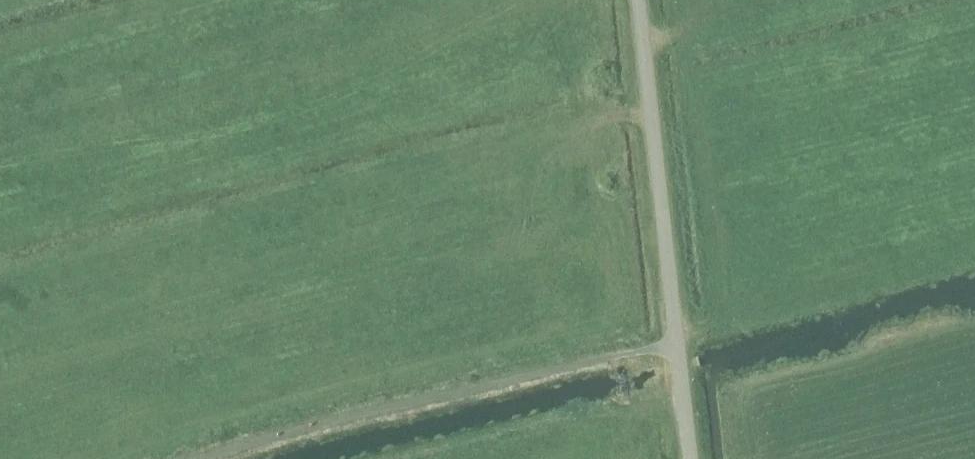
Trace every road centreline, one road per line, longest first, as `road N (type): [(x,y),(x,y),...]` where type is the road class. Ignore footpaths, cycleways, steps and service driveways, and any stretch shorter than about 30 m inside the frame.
road 1 (unclassified): [(691,458),(637,0)]

